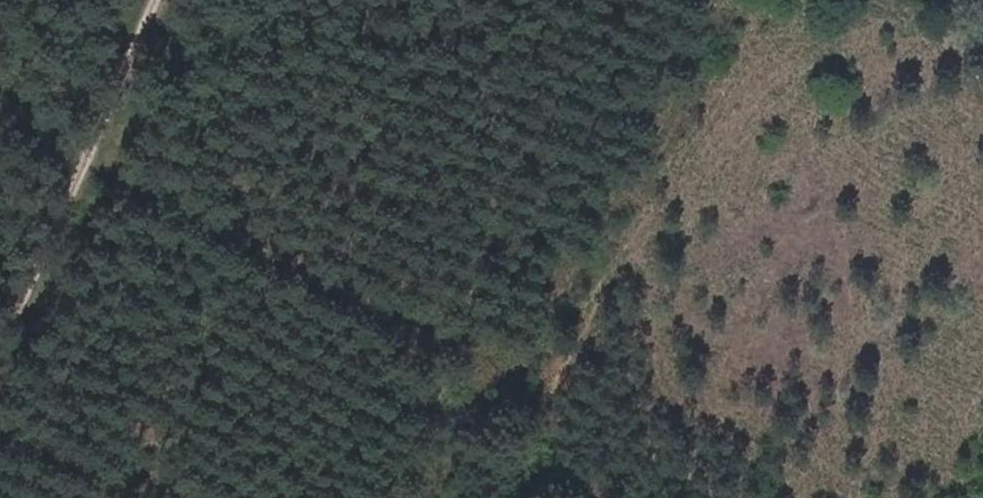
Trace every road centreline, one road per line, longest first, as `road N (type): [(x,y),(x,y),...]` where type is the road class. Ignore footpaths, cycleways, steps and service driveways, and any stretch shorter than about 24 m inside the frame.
road 1 (track): [(0,328),(145,0)]

